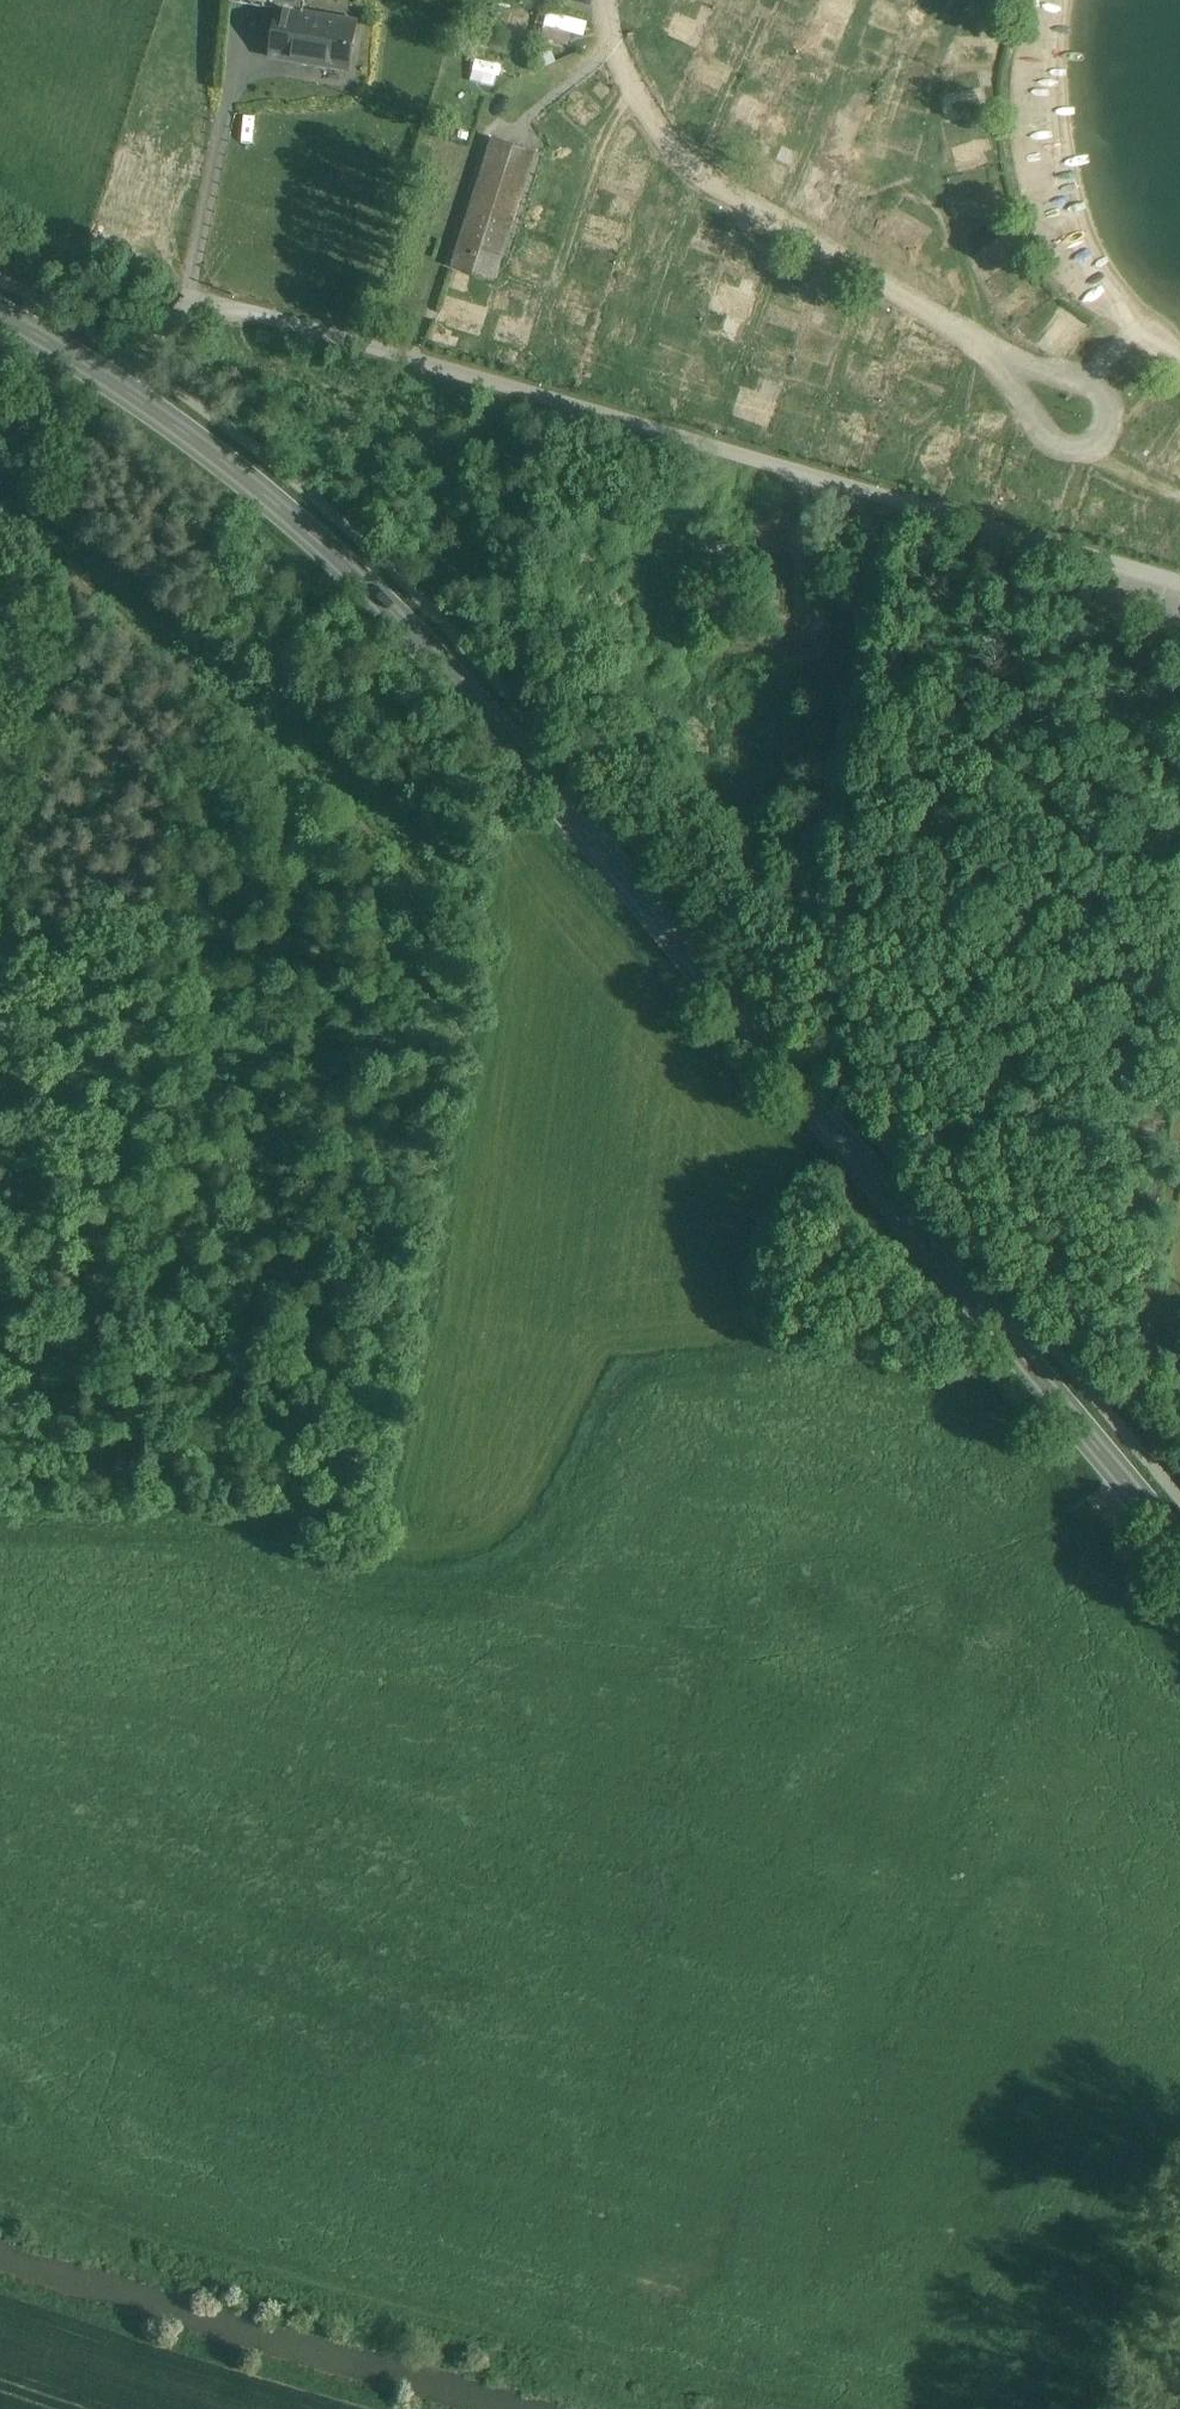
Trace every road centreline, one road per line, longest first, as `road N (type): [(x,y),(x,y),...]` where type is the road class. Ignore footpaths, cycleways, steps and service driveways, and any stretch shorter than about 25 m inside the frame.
road 1 (tertiary): [(114,380),(276,504),(462,688),(1179,1543)]
road 2 (unclassified): [(114,380),(141,362),(181,304),(253,310),(1179,582)]
road 3 (tertiary): [(0,314),(114,380)]

